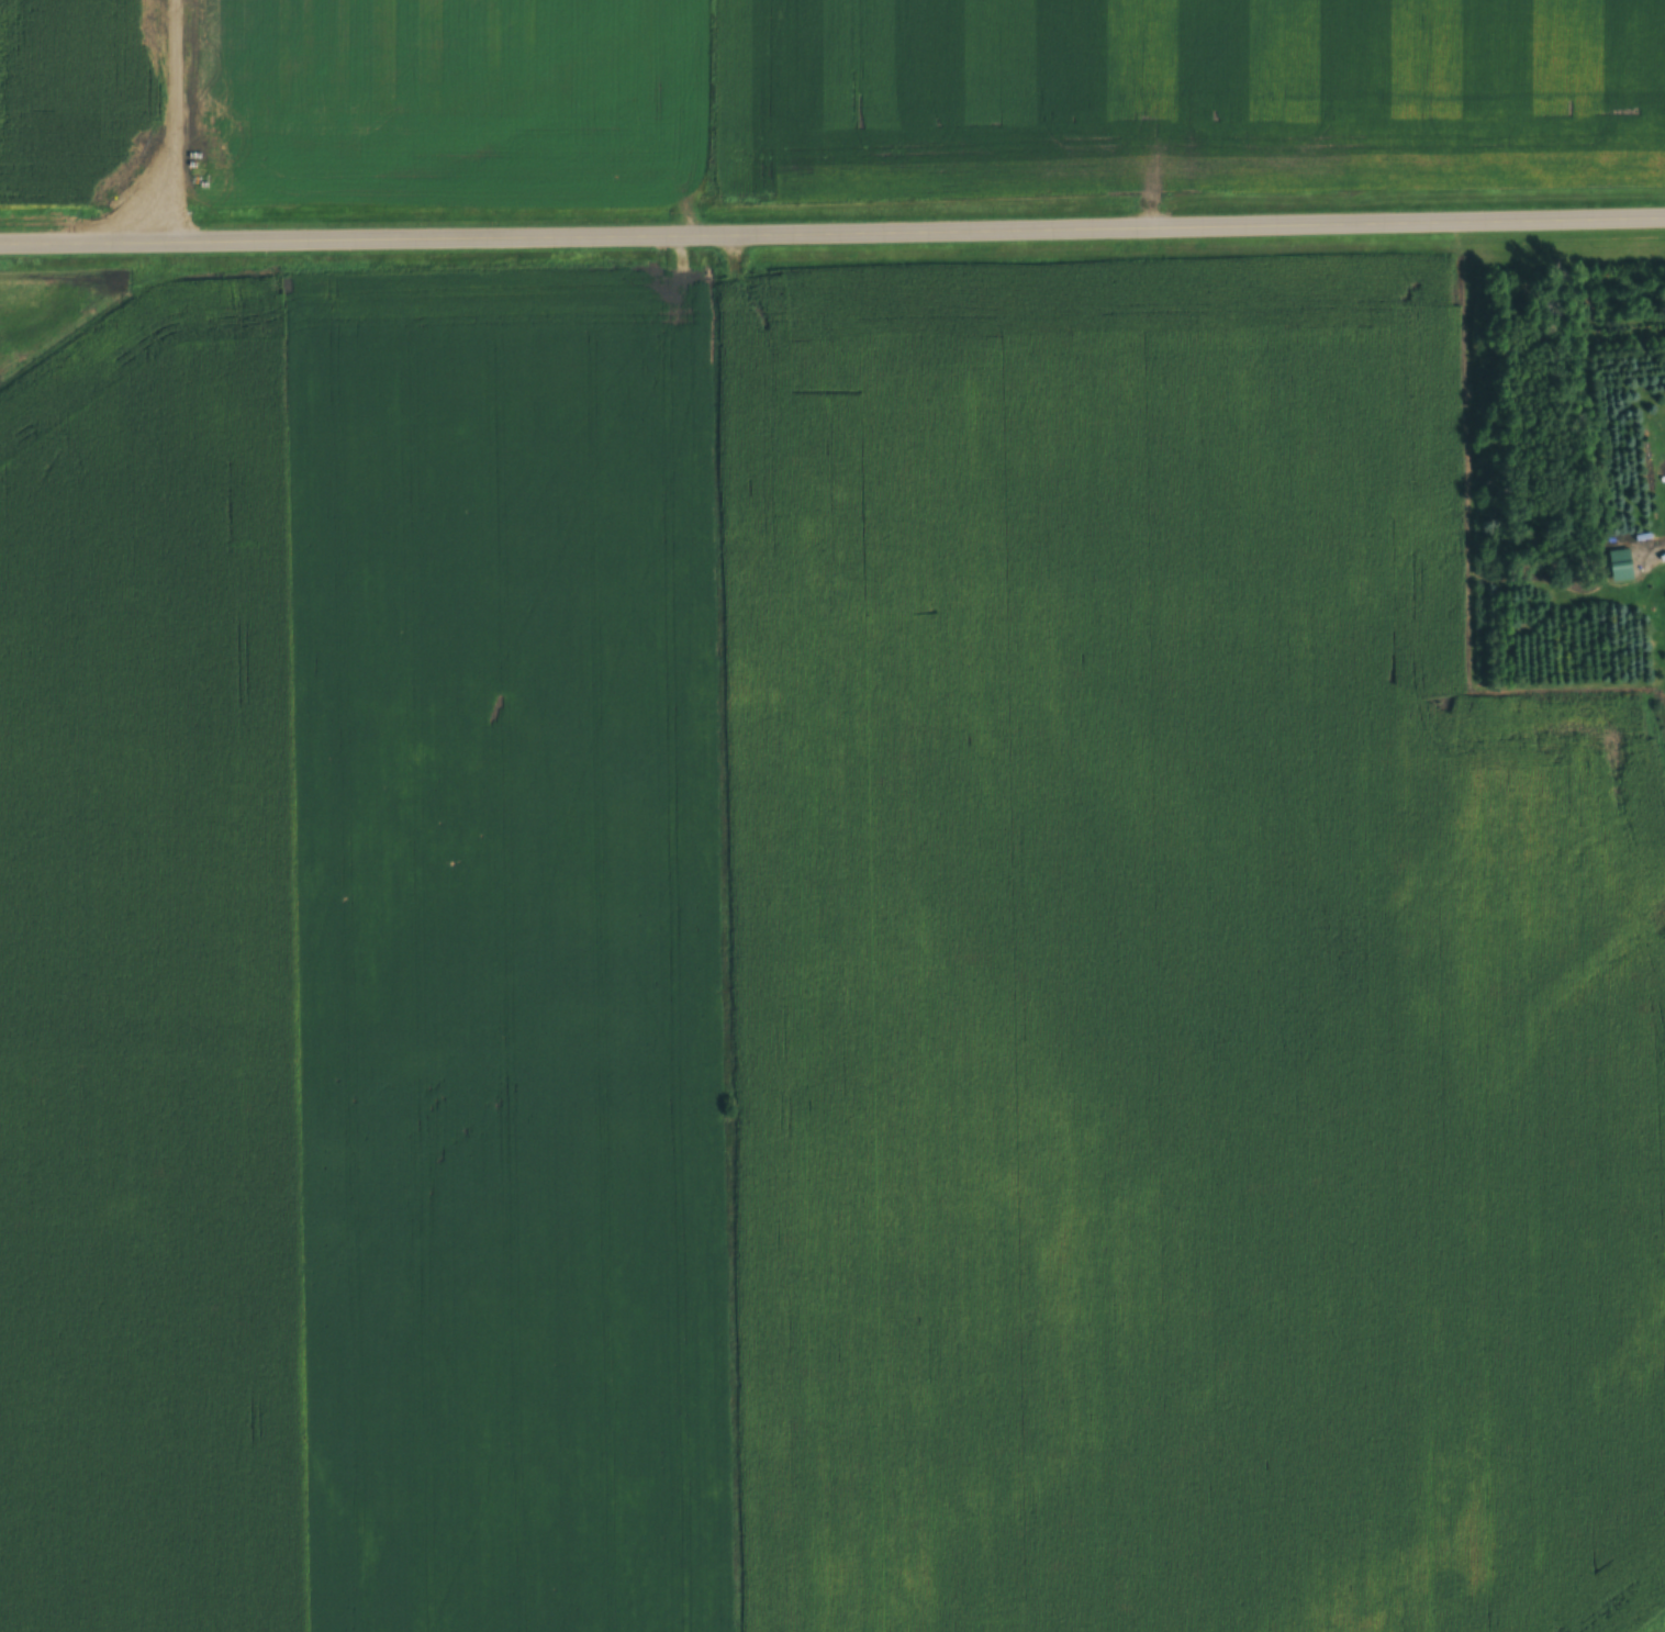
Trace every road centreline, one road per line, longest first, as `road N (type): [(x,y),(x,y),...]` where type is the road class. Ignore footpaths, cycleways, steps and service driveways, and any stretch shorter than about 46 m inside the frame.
road 1 (residential): [(1664,211),(0,235)]

